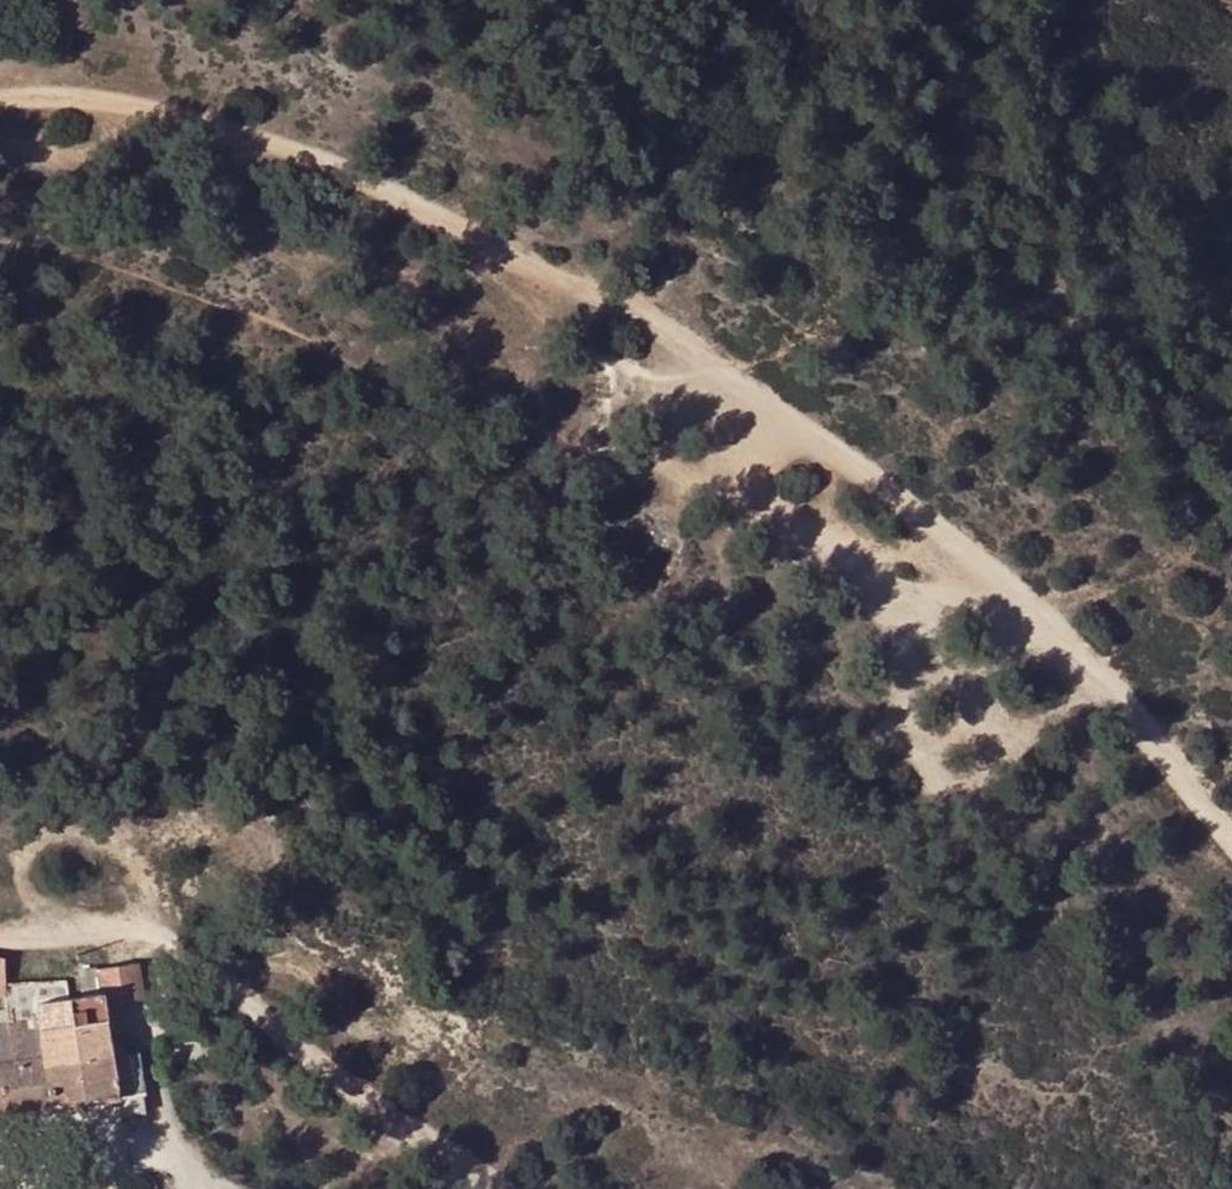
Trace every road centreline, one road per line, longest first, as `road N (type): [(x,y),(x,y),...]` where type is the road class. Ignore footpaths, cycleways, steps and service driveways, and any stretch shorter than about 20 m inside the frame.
road 1 (track): [(1231,859),(1170,776),(1035,636),(748,402),(566,283),(263,131),(64,87),(0,93)]
road 2 (track): [(479,1188),(178,947),(123,928),(0,935)]

